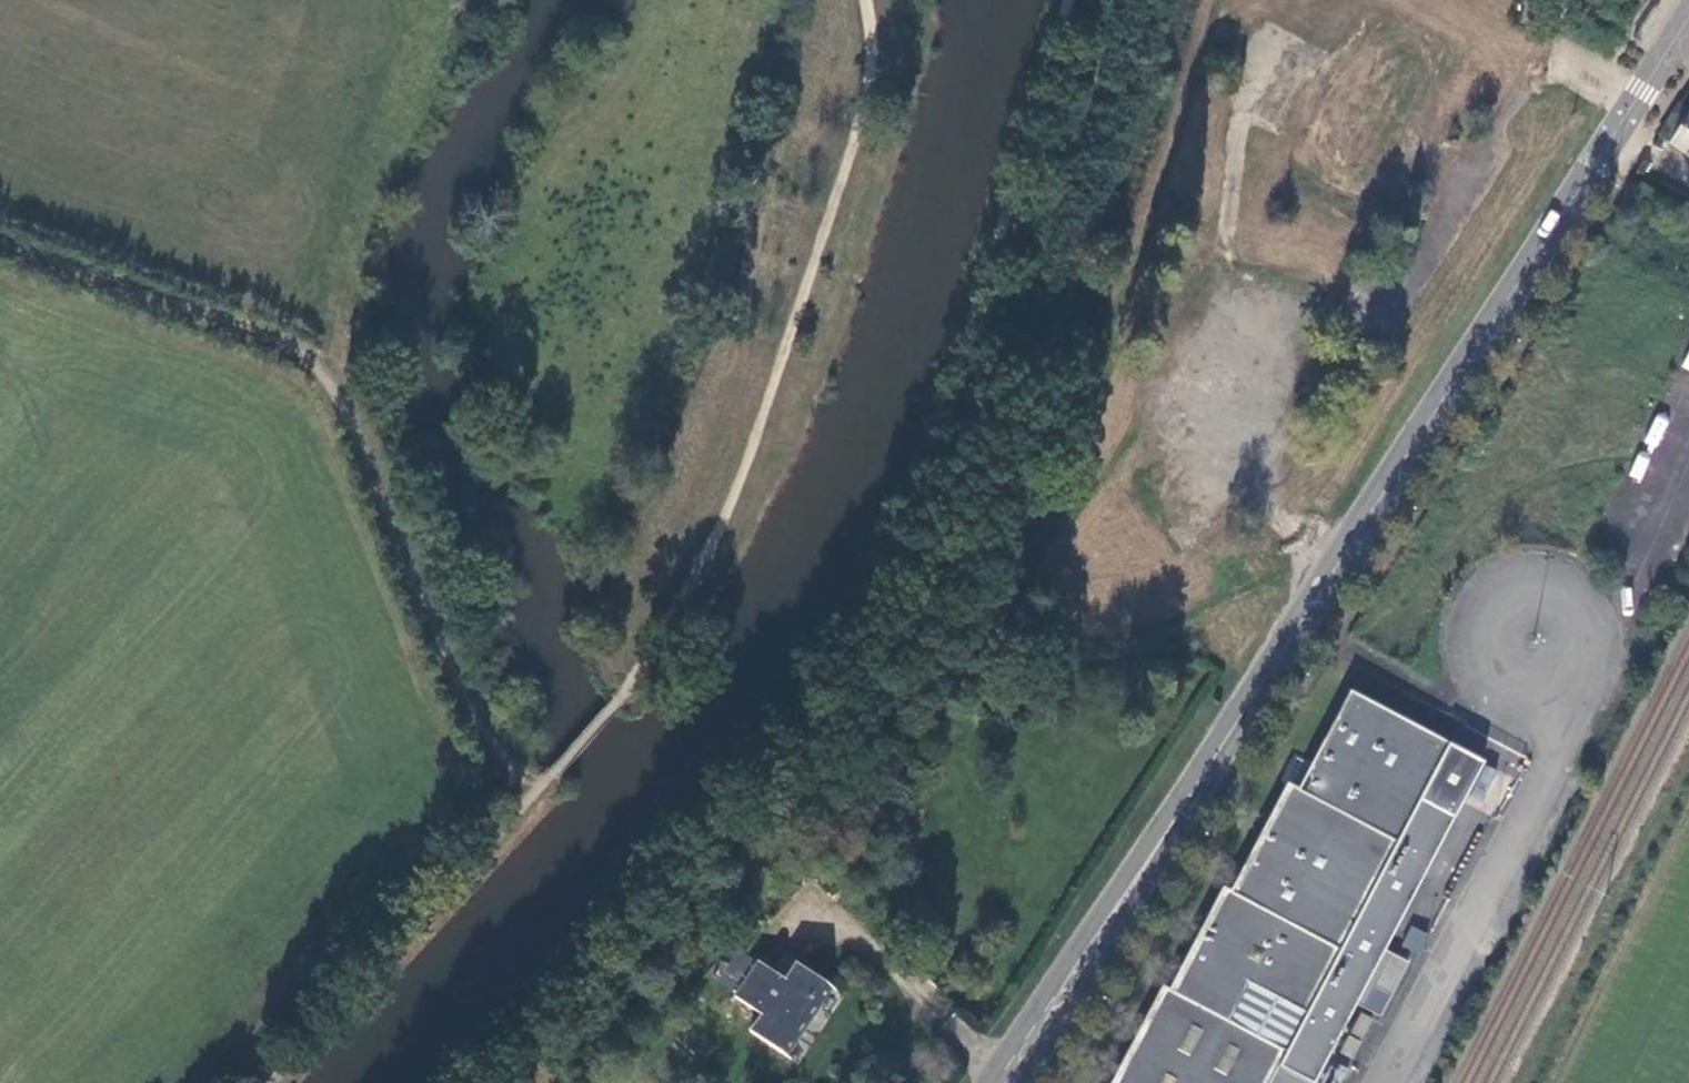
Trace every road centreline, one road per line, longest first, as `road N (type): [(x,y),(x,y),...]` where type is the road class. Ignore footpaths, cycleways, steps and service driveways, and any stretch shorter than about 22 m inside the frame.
road 1 (secondary): [(1008,1082),(1688,17)]
road 2 (unclassified): [(1381,1082),(1536,799),(1546,699),(1531,643)]

